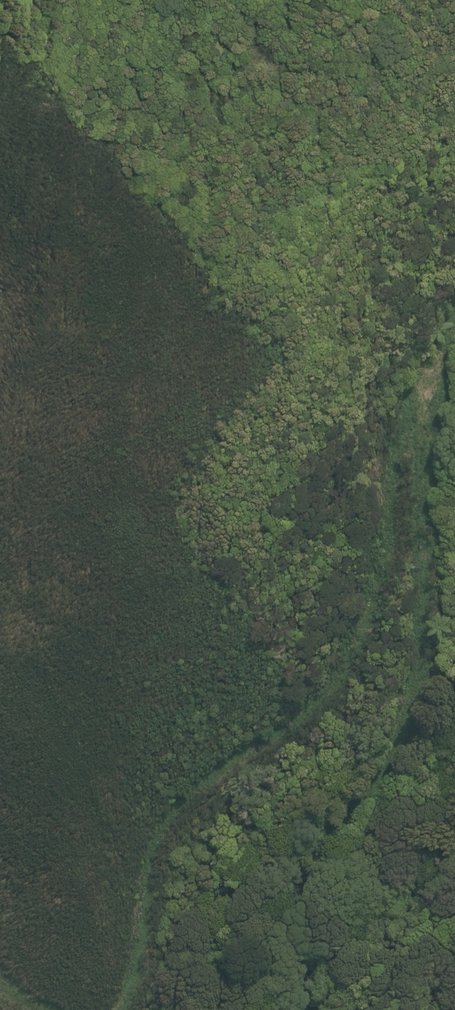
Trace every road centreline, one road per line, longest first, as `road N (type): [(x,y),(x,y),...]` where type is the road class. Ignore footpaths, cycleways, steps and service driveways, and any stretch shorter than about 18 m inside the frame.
road 1 (track): [(454,290),(421,351),(417,459),(433,653),(402,743),(332,823),(309,903),(300,1009)]
road 2 (track): [(421,351),(395,482),(386,585),(335,672),(228,746),(162,843),(144,949),(114,1009)]

